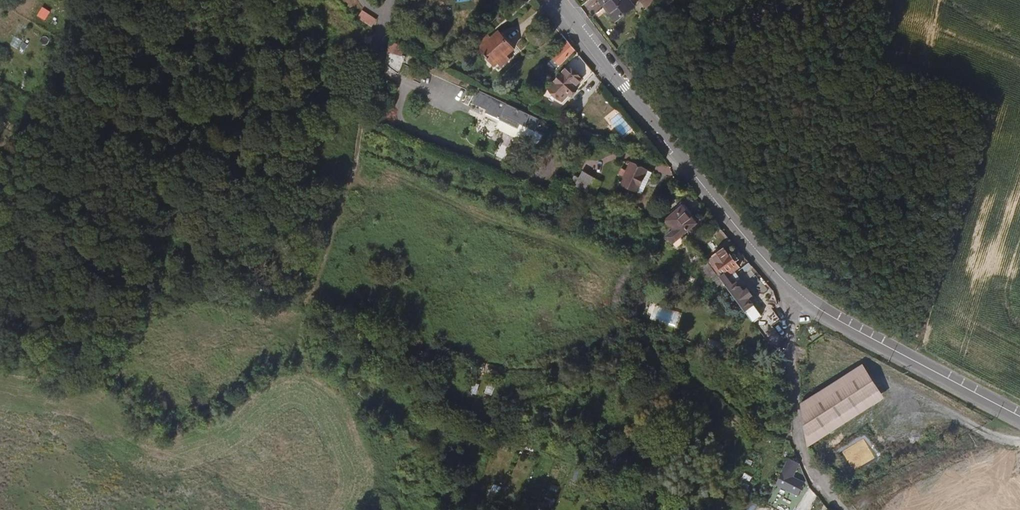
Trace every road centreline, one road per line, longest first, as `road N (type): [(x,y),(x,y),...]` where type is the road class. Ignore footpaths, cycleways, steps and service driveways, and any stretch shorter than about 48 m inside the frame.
road 1 (tertiary): [(1019,419),(799,294),(559,0)]
road 2 (track): [(799,294),(795,435)]

